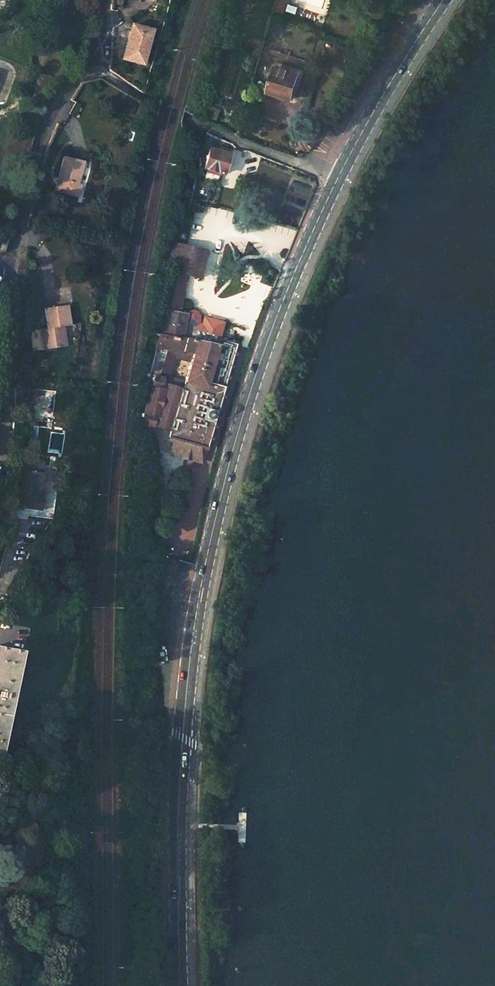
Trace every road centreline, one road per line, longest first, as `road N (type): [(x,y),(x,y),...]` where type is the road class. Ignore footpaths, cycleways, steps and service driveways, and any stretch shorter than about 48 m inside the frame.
road 1 (primary): [(338,178),(263,356),(201,583),(179,781),(180,985)]
road 2 (residential): [(93,66),(69,88),(40,139),(19,223),(0,428)]
road 3 (residential): [(93,66),(159,107),(338,178)]
road 4 (primary): [(443,0),(338,178)]

